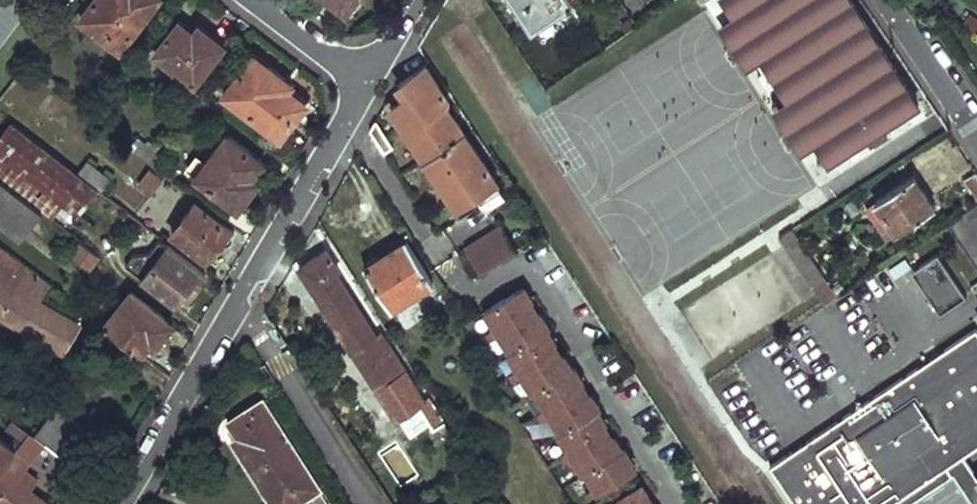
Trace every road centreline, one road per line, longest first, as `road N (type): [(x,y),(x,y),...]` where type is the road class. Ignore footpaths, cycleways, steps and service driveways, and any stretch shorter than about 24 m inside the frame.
road 1 (residential): [(127,503),(373,83)]
road 2 (residential): [(885,0),(976,136)]
road 3 (residential): [(256,0),(373,83)]

